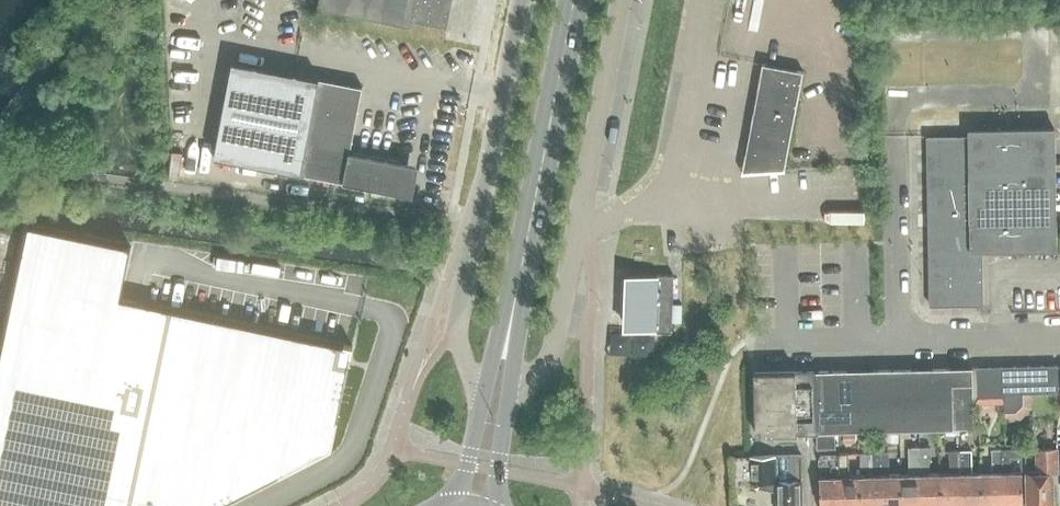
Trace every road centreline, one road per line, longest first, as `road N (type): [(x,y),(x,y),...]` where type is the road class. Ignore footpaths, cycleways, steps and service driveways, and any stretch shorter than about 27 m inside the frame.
road 1 (unclassified): [(557,338),(621,0)]
road 2 (unclassified): [(521,0),(457,335)]
road 3 (secondary): [(521,272),(574,0)]
road 4 (unclassified): [(899,338),(1059,334)]
road 5 (secondary): [(521,272),(482,406)]
road 6 (secondary): [(508,403),(521,272)]

